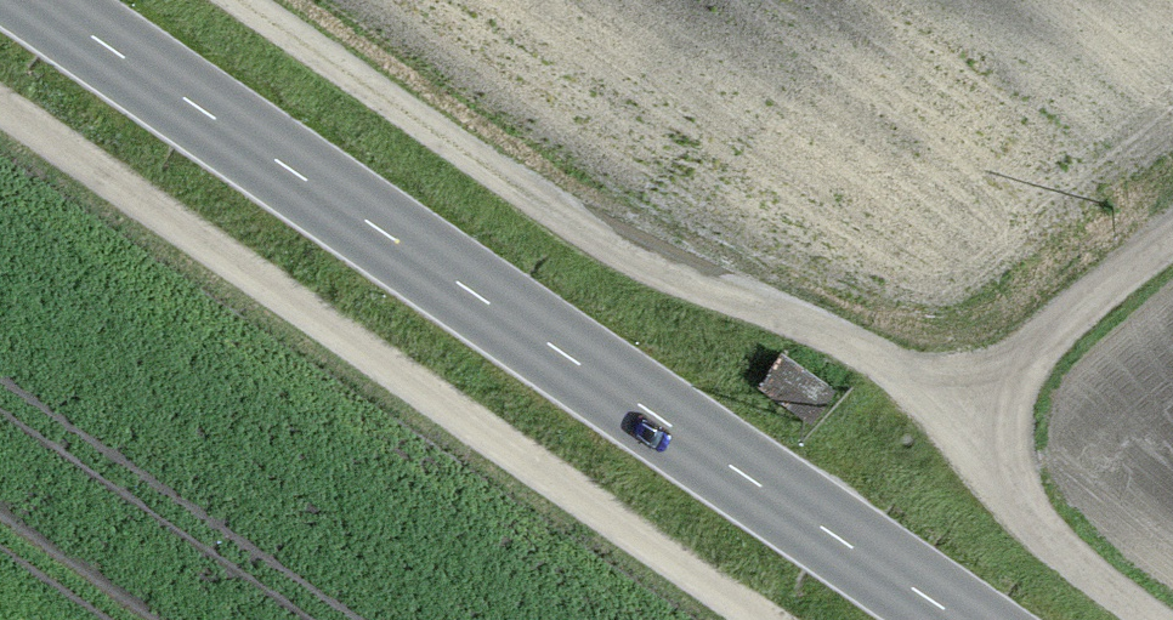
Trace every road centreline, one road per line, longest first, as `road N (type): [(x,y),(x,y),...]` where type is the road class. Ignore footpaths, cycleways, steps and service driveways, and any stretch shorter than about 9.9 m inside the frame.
road 1 (primary): [(934,619),(0,0)]
road 2 (track): [(239,0),(962,435),(1172,582)]
road 3 (track): [(727,619),(0,133)]
road 4 (track): [(962,435),(1172,275)]

